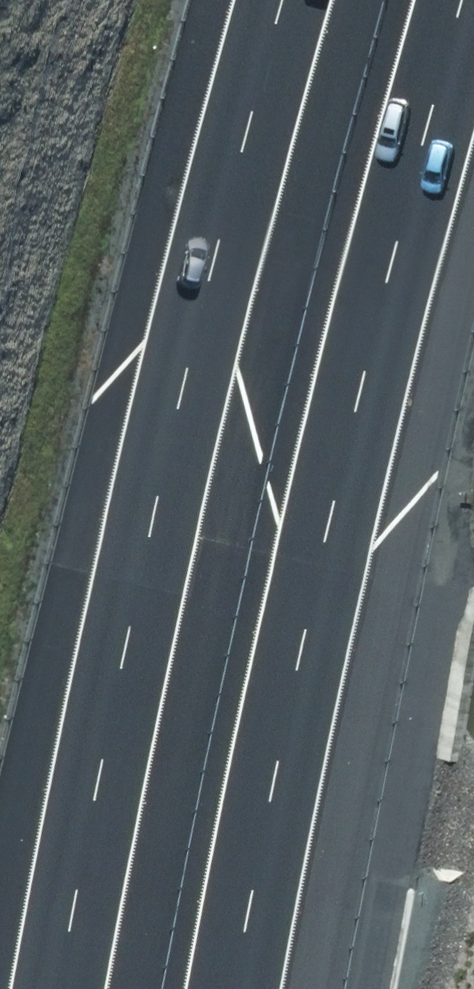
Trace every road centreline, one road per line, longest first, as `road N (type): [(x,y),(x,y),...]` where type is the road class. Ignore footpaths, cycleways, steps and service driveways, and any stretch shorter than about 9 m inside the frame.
road 1 (motorway): [(65,988),(82,886),(292,0)]
road 2 (motorway): [(473,4),(263,843),(235,988)]

